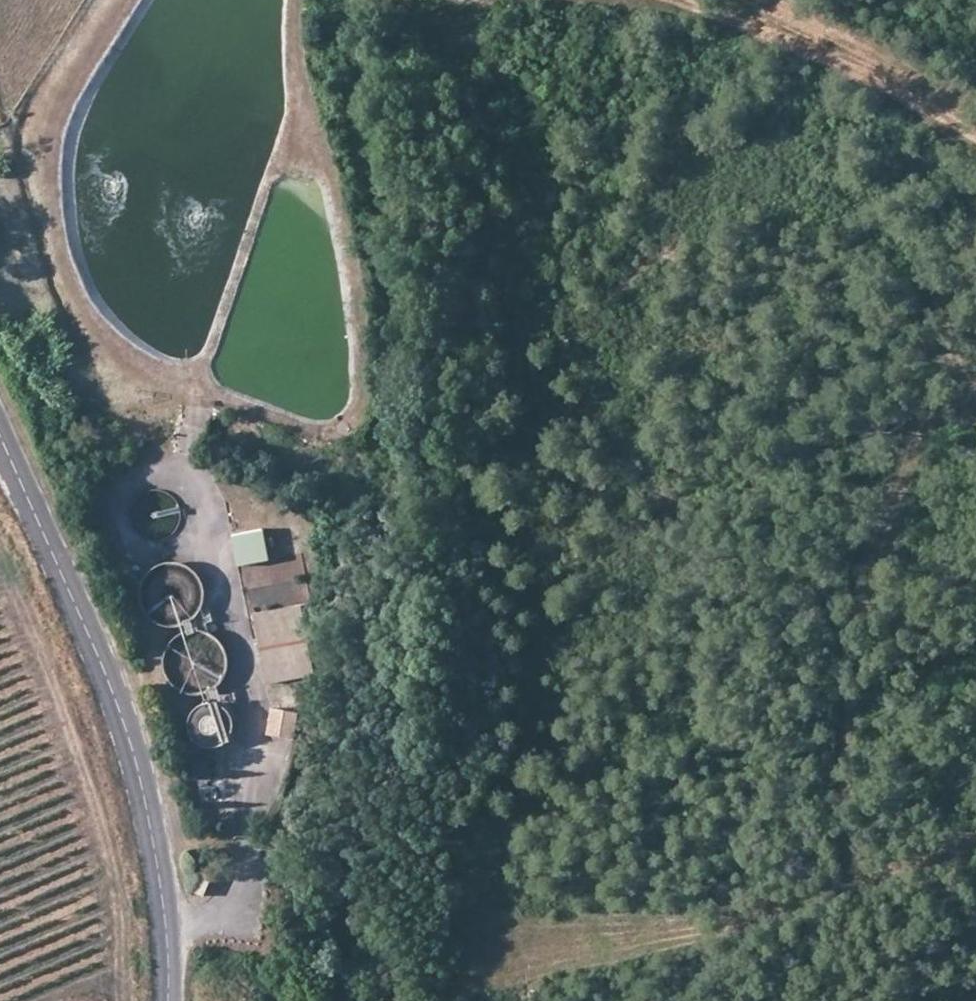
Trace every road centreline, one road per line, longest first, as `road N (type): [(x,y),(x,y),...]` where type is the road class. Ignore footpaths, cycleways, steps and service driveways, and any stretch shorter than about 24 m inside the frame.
road 1 (tertiary): [(0,439),(135,750),(162,906),(166,1000)]

